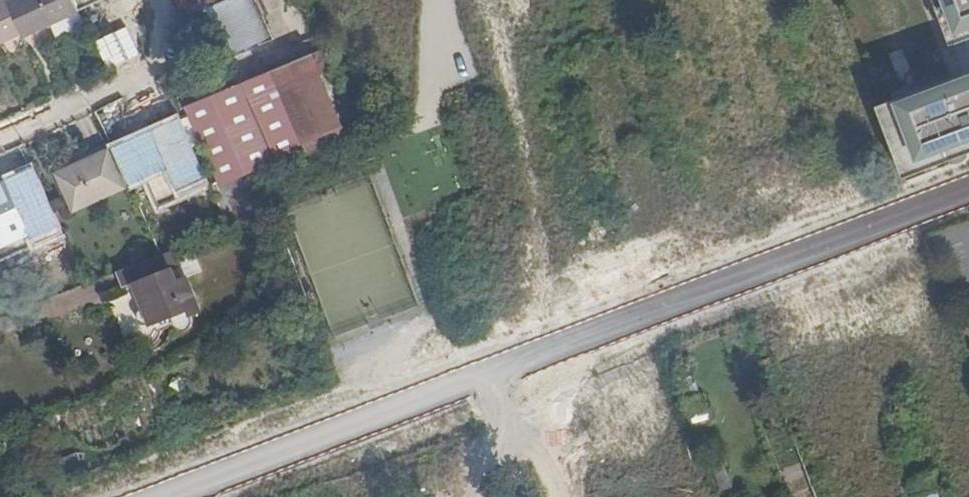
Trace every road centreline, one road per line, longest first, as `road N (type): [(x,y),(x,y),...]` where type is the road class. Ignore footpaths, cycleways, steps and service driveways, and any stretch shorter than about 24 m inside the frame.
road 1 (unknown): [(968,185),(184,496)]

